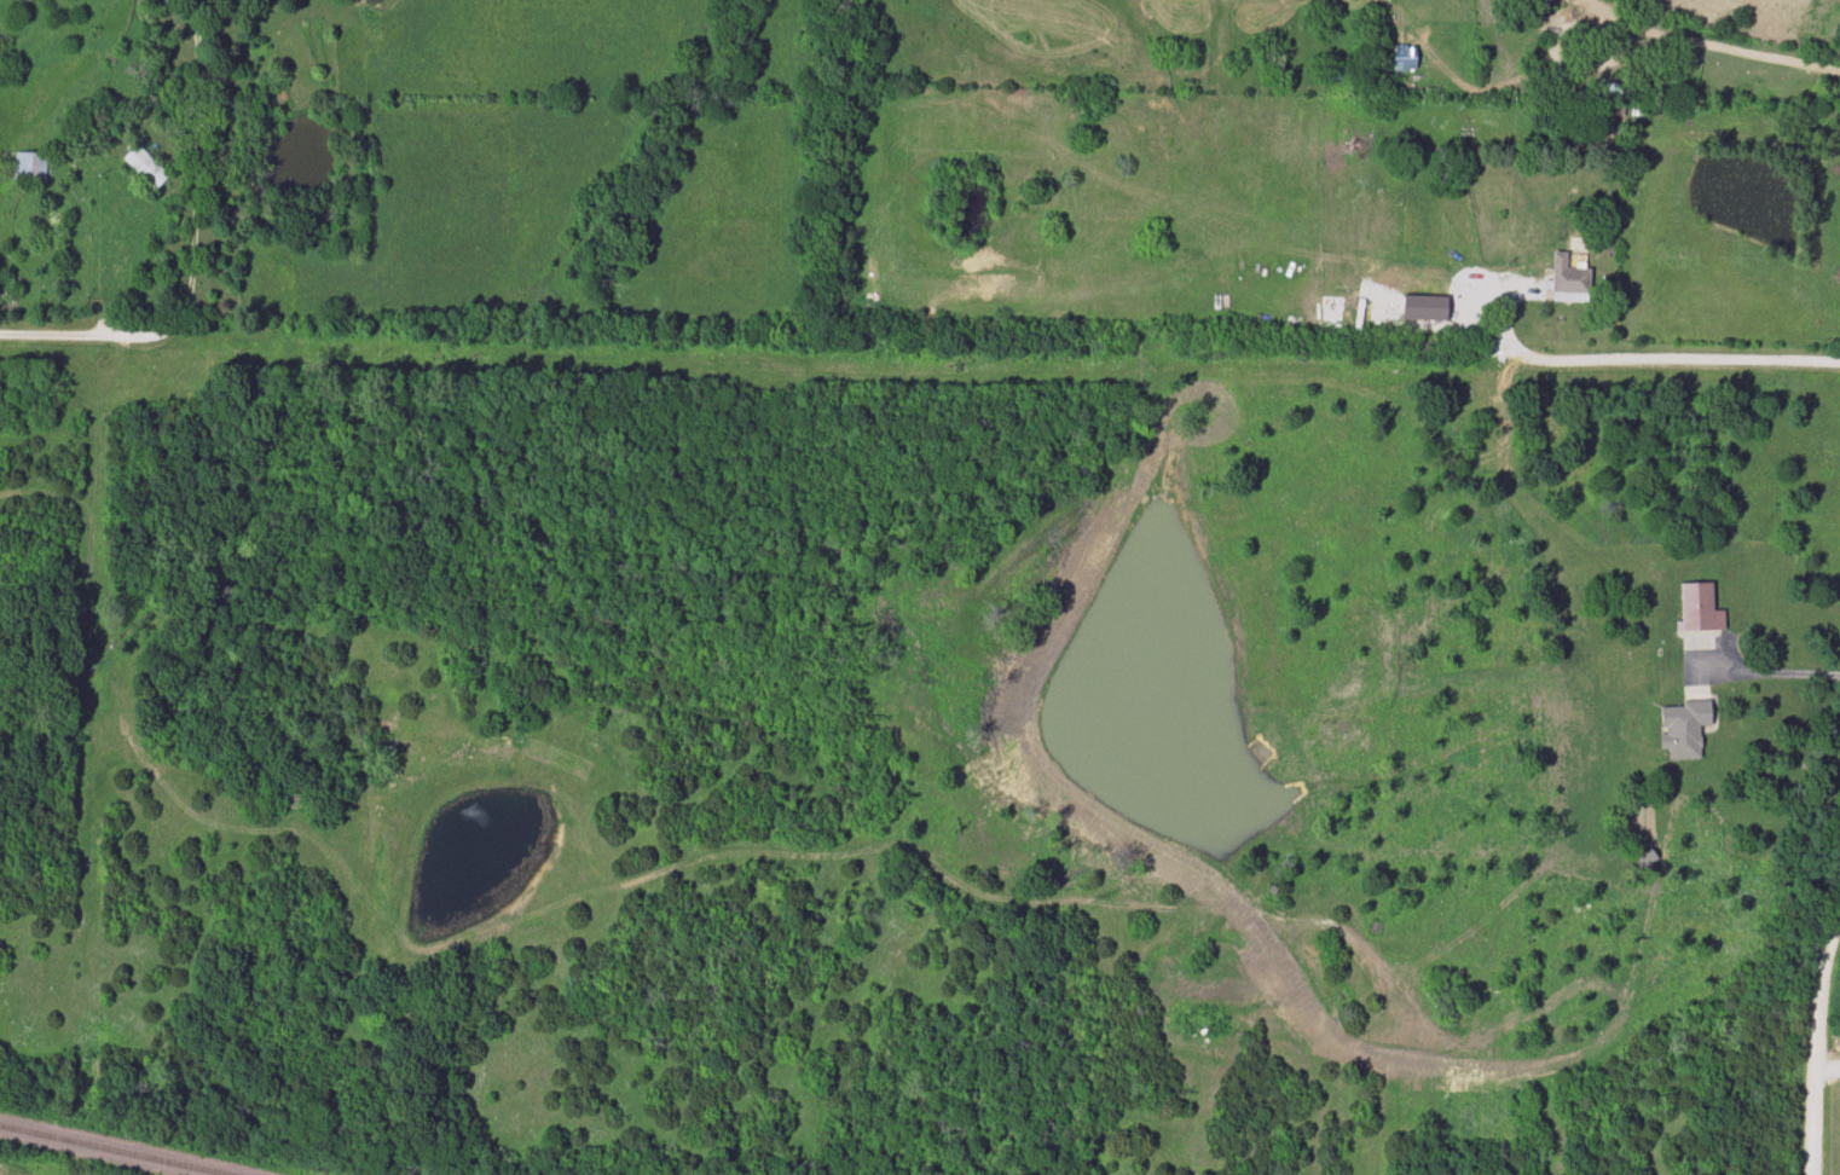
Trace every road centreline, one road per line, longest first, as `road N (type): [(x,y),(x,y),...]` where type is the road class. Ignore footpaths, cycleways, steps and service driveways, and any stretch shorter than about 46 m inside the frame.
road 1 (residential): [(1811,1174),(1817,991),(1839,911)]

